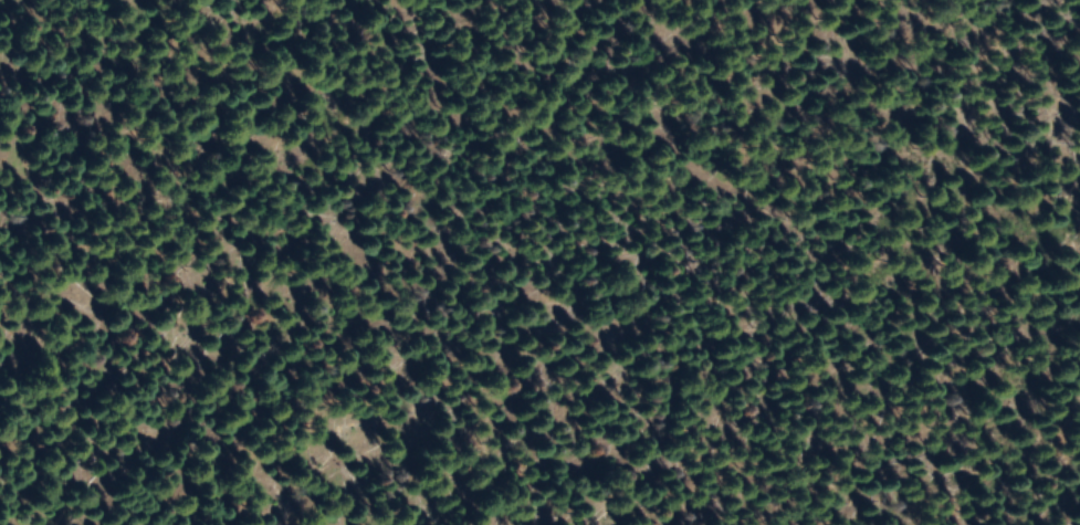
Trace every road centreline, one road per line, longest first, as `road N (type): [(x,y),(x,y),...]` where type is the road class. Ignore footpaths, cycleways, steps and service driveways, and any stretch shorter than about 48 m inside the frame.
road 1 (track): [(194,0),(0,162)]

